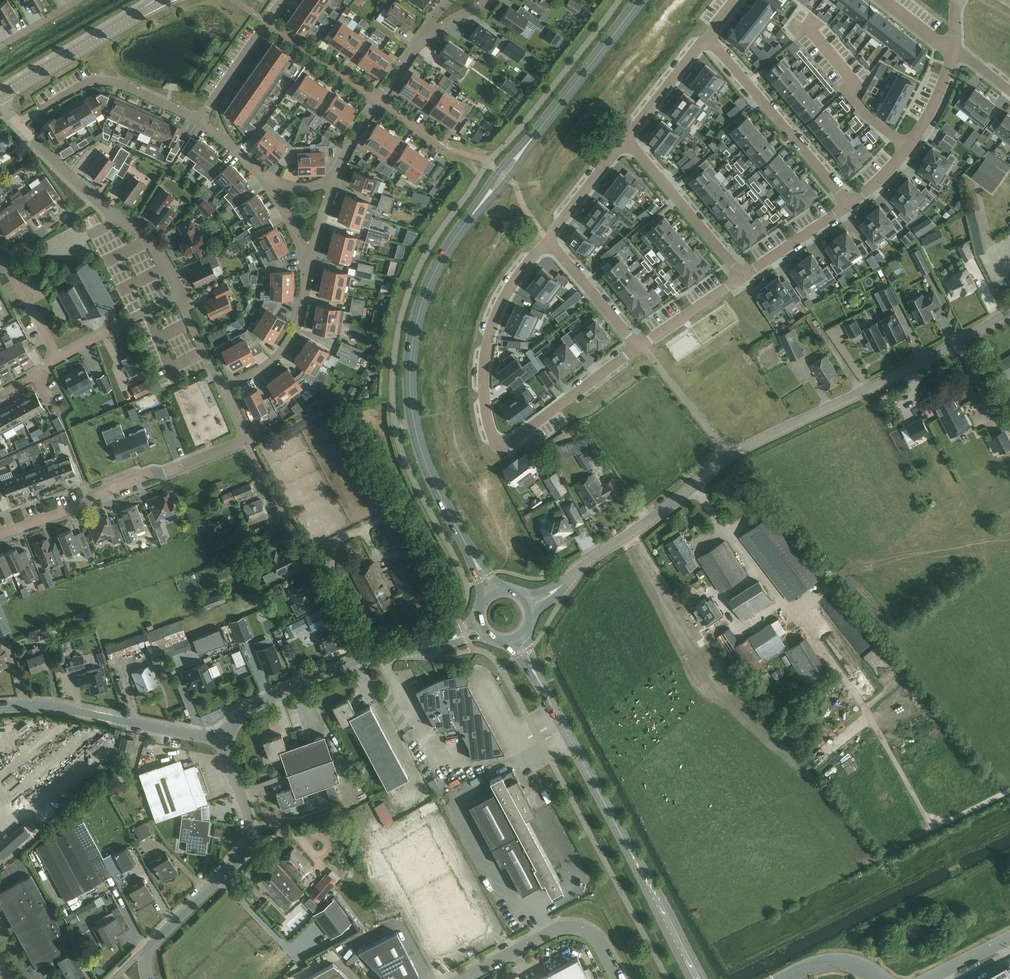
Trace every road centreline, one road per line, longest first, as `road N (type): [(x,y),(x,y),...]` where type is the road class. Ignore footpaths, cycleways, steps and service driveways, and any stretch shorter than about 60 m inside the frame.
road 1 (secondary): [(492,592),(417,435),(410,377),(418,317),(451,243),(636,0)]
road 2 (tertiary): [(1009,312),(730,456),(557,591),(528,605)]
road 3 (secondary): [(698,978),(517,639)]
road 4 (residential): [(0,535),(246,439)]
road 5 (unclassified): [(150,946),(248,842),(250,818),(226,739)]
road 6 (residential): [(361,657),(246,439)]
road 7 (residential): [(179,295),(148,240),(94,200),(17,122)]
road 8 (tertiary): [(0,707),(63,709),(226,739)]
road 9 (residential): [(709,37),(850,204)]
road 10 (residential): [(547,238),(497,325),(490,382),(496,434)]
road 11 (residential): [(17,122),(84,83),(107,80),(197,119)]
road 12 (unclassified): [(462,978),(568,928),(597,940),(619,978)]
road 13 (tertiary): [(166,0),(0,94)]
road 14 (residential): [(954,53),(917,136),(850,204)]
road 15 (residential): [(627,142),(741,276)]
road 16 (residential): [(638,345),(528,427),(496,434)]
road 17 (tertiary): [(226,739),(229,726),(259,703),(361,657)]
road 18 (residential): [(306,276),(287,345),(225,388)]
road 19 (residential): [(638,345),(547,238)]
road 20 (residential): [(58,359),(179,295)]
road 21 (residential): [(709,37),(627,142)]
road 22 (residential): [(377,98),(268,23)]
road 23 (residential): [(850,204),(741,276)]
road 24 (residential): [(627,142),(547,238)]
road 25 (residential): [(741,276),(638,345)]
road 26 (tertiary): [(361,657),(480,628)]
road 27 (residential): [(268,23),(197,119)]

